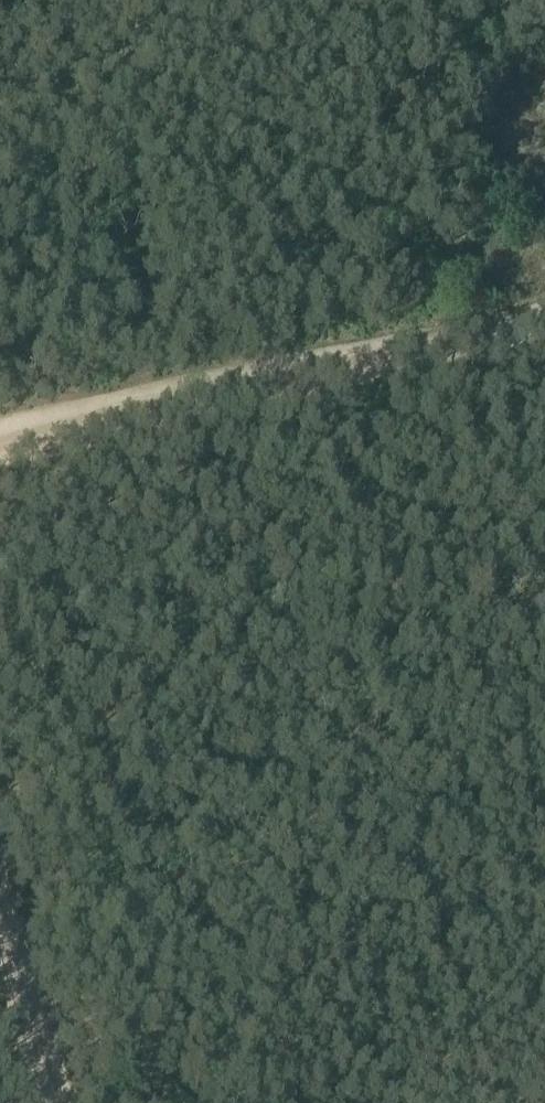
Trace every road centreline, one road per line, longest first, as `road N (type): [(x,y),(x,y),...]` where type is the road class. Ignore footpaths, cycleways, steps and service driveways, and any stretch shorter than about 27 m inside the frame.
road 1 (track): [(544,319),(0,444)]
road 2 (track): [(53,1102),(0,912)]

